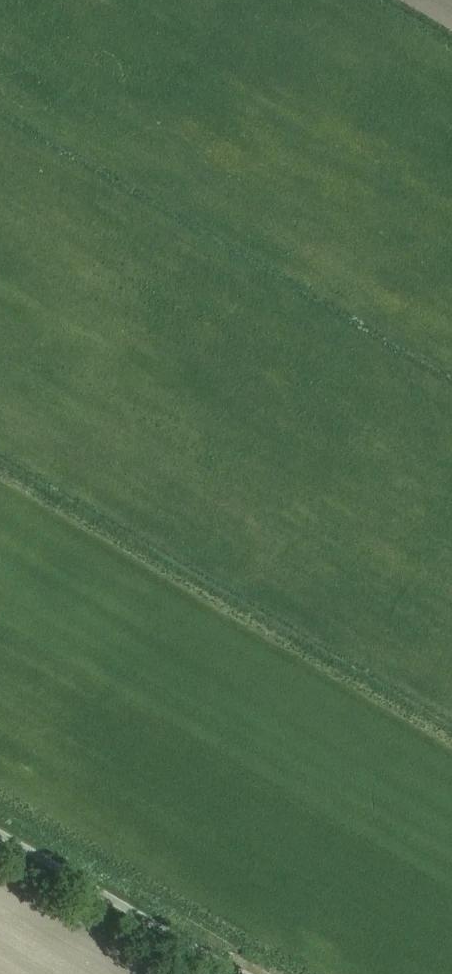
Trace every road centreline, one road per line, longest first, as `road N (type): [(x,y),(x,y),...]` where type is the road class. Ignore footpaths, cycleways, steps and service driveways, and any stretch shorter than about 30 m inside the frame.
road 1 (unclassified): [(236,973),(0,836)]

